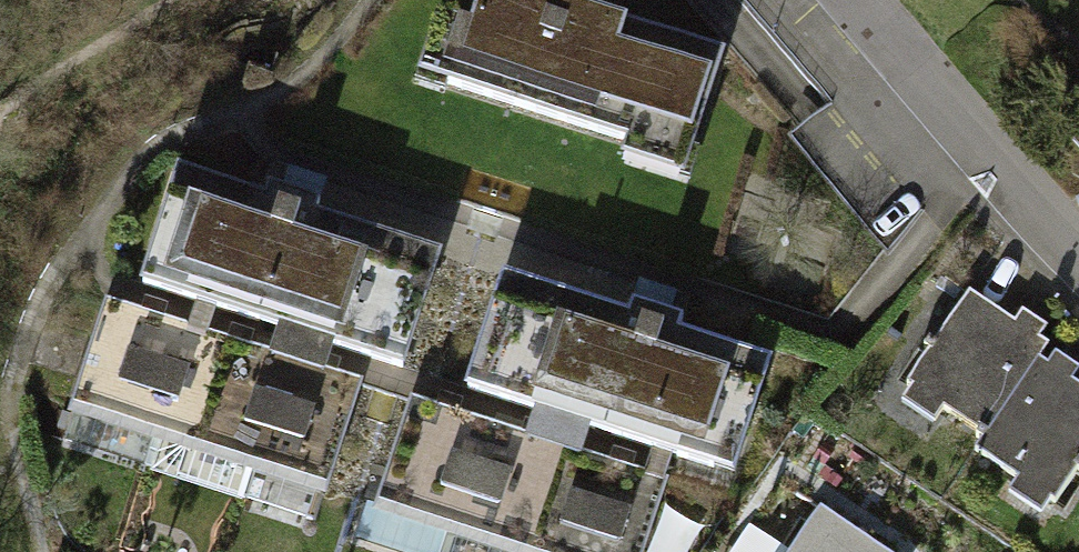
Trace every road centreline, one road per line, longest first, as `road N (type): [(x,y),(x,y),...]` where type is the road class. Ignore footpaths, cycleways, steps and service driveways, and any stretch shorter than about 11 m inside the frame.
road 1 (residential): [(1078,236),(861,0)]

